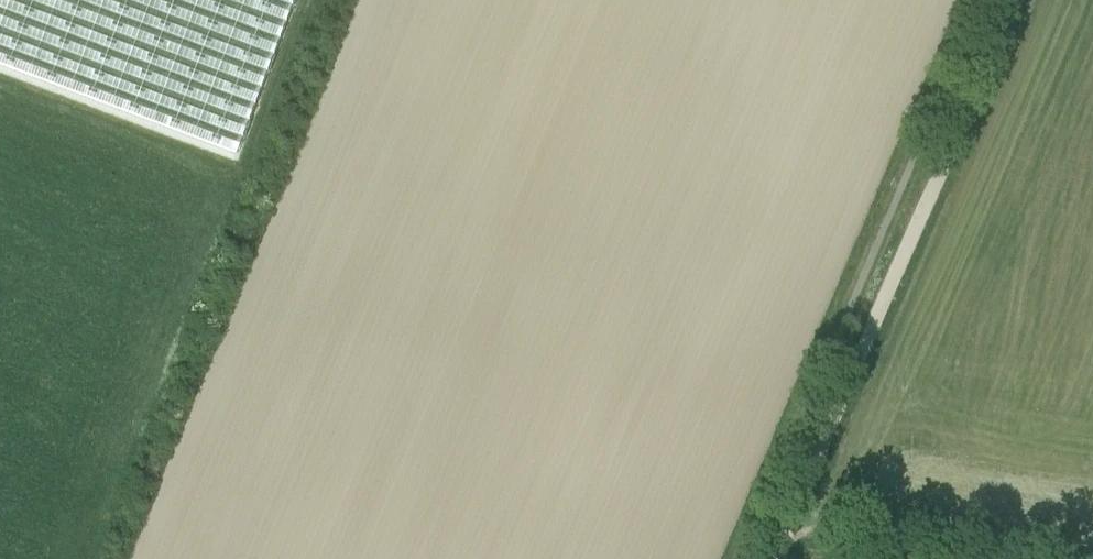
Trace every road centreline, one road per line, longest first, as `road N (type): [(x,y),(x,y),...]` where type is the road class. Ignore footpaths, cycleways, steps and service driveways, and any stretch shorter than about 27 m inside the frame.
road 1 (track): [(1014,0),(774,558)]
road 2 (track): [(963,558),(787,530)]

